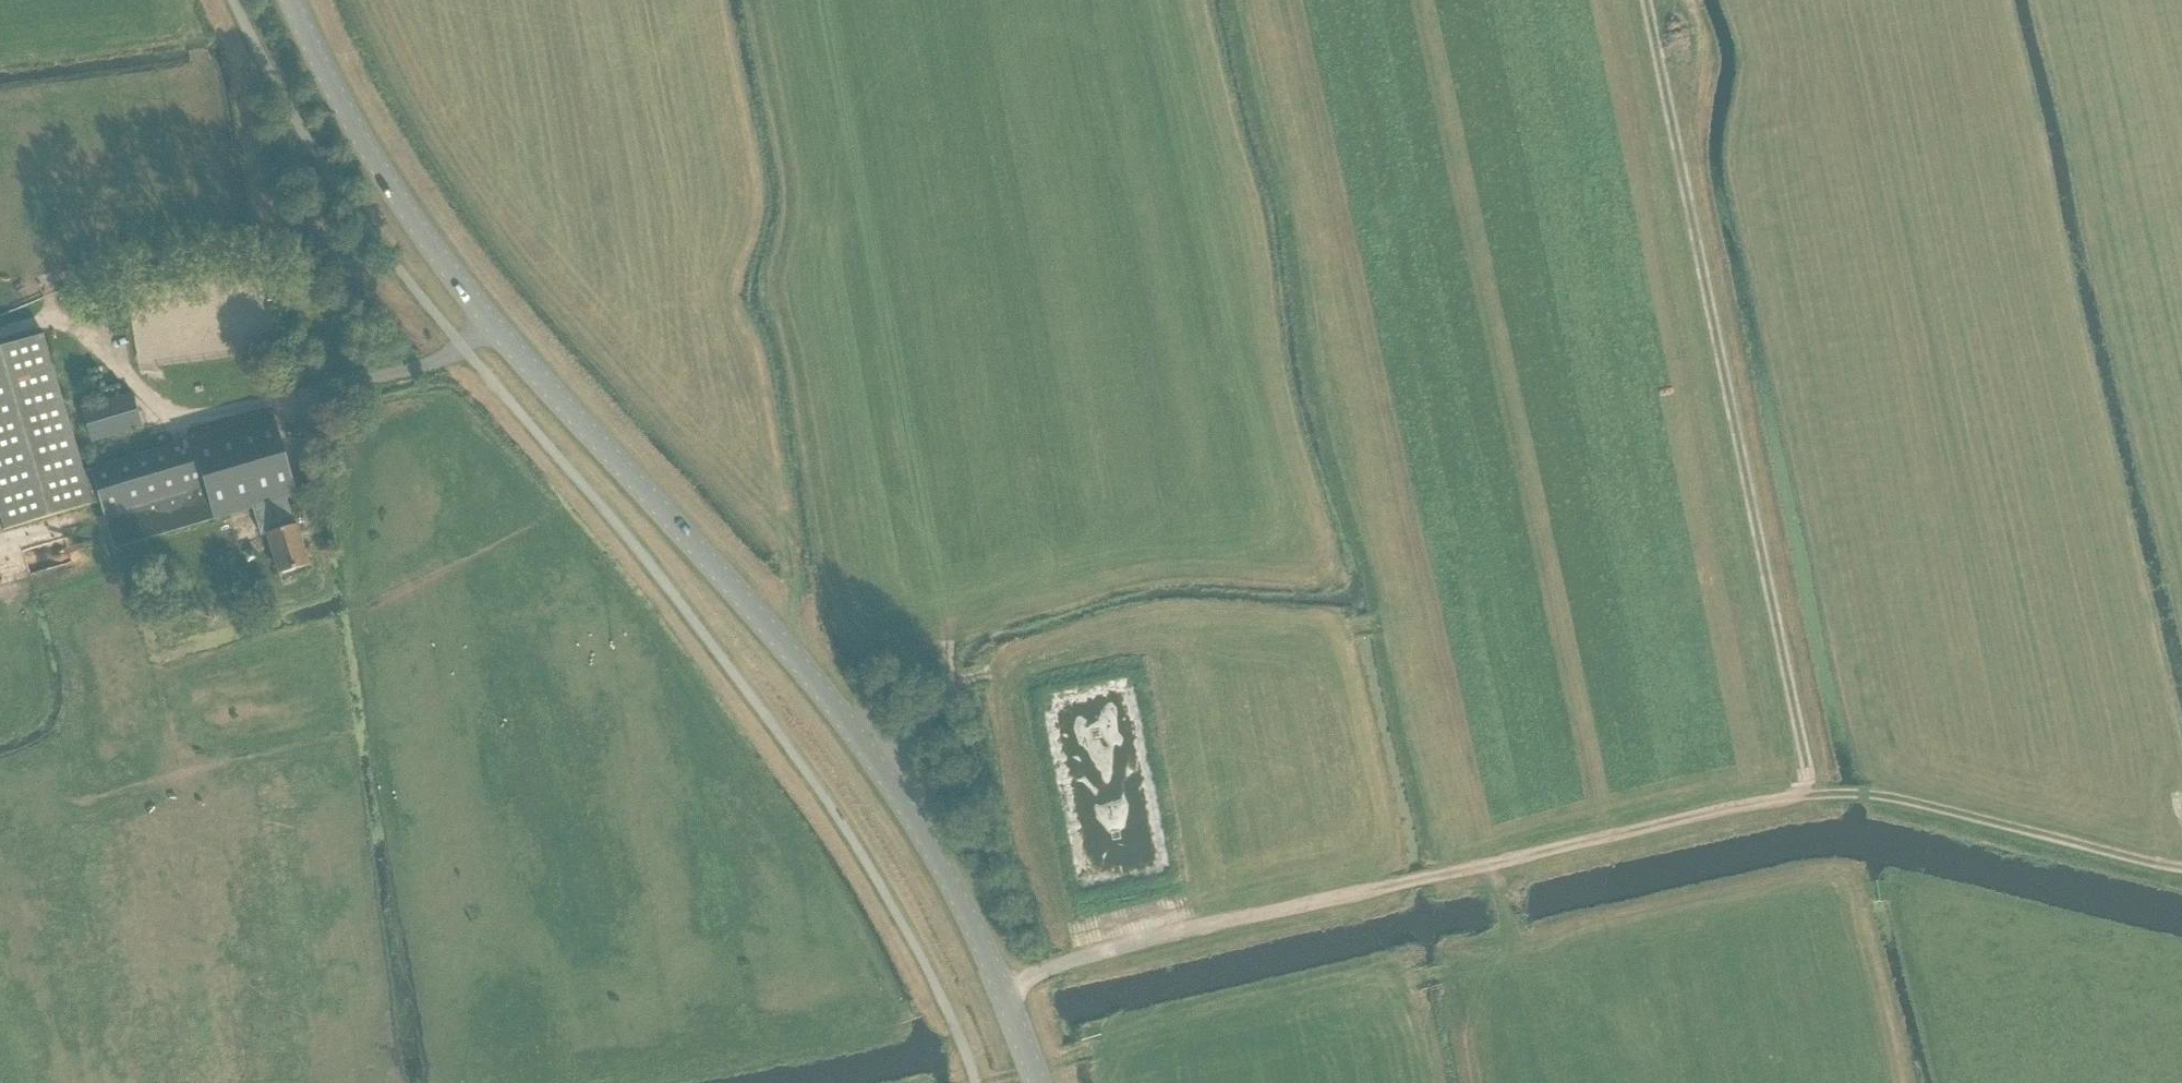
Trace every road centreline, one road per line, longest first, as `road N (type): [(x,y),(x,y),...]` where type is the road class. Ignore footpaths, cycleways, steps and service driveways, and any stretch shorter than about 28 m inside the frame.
road 1 (tertiary): [(1037,1082),(960,901),(890,786),(815,682),(448,268),(343,107),(291,0)]
road 2 (track): [(2181,871),(1892,801),(1808,797),(1183,930),(999,986)]
road 3 (track): [(1808,797),(1647,0)]

